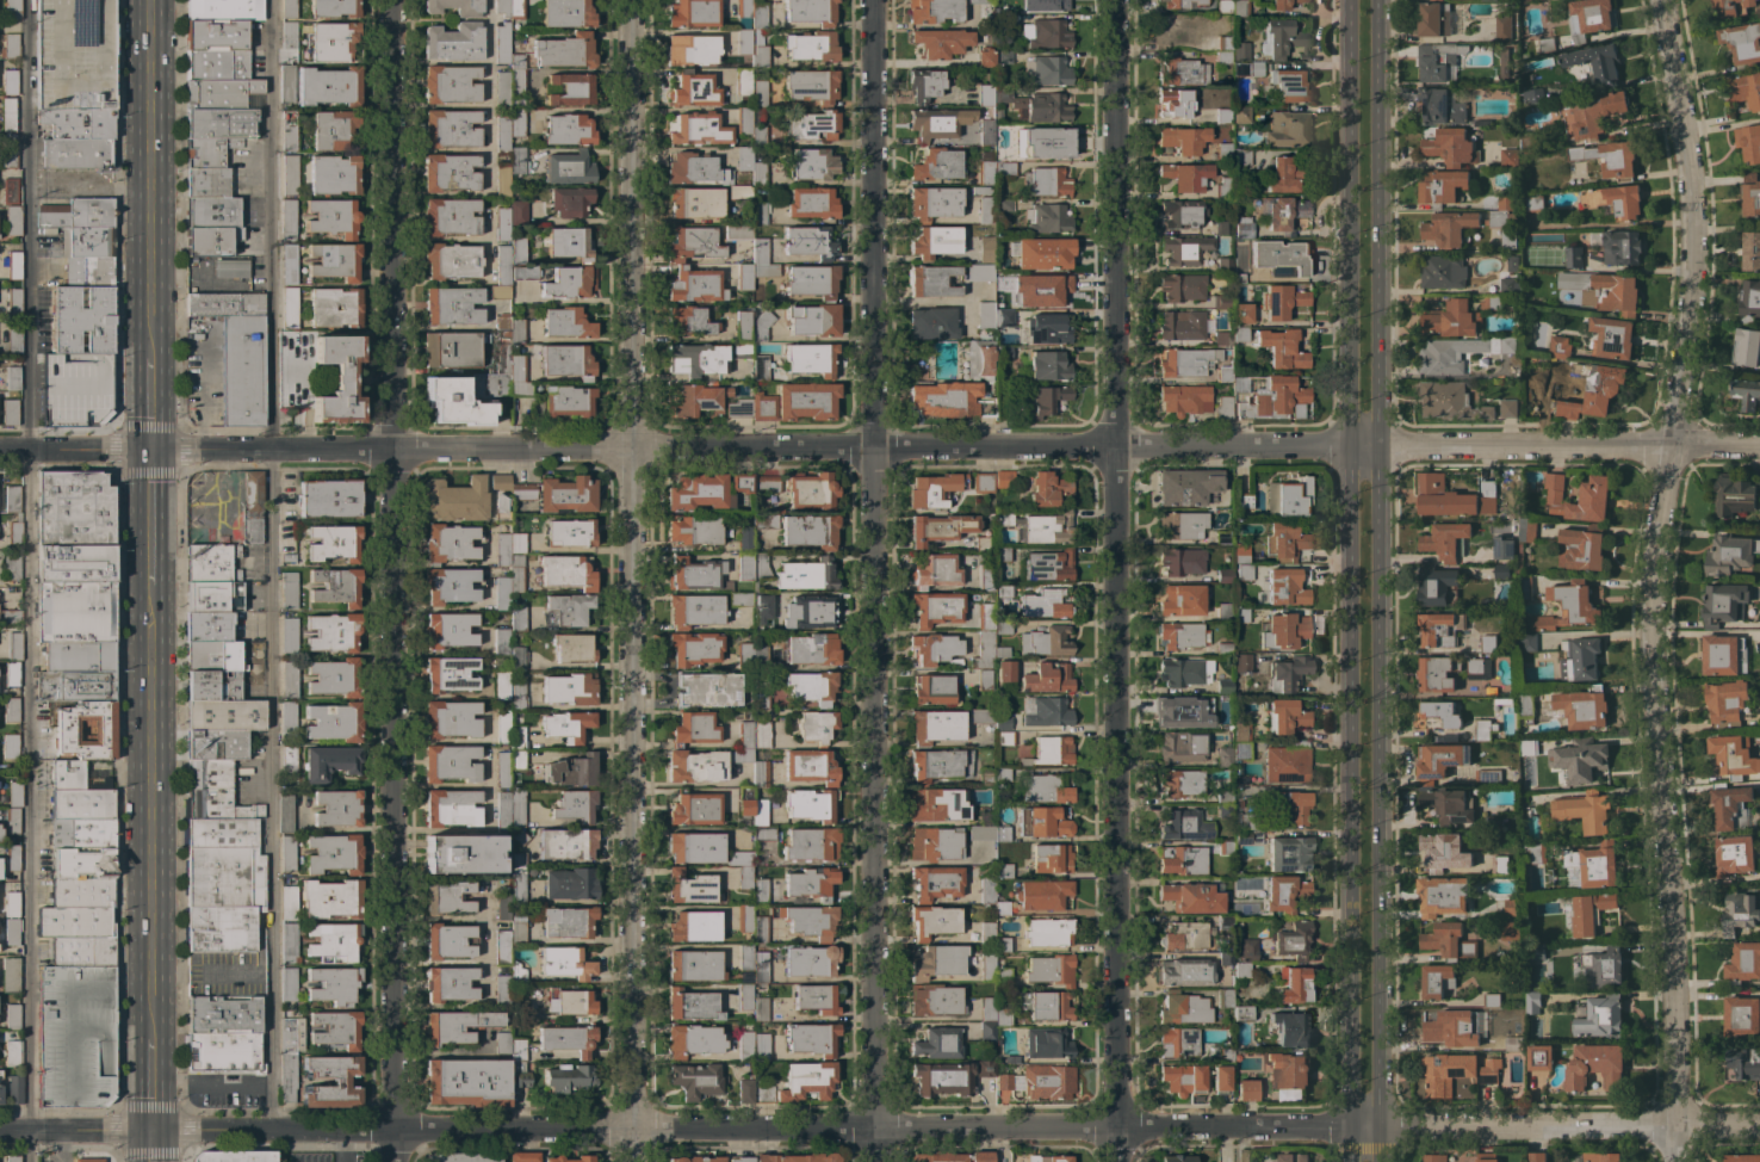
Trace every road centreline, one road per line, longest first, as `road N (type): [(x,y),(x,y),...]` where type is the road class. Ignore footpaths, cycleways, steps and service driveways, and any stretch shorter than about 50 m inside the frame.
road 1 (residential): [(1759,1123),(0,1132)]
road 2 (residential): [(1759,443),(0,450)]
road 3 (residential): [(396,0),(404,449),(400,1161)]
road 4 (residential): [(873,0),(872,1161)]
road 5 (residential): [(1674,441),(1650,648),(1665,781),(1679,1161)]
road 6 (secondary): [(1347,440),(1351,1161)]
road 7 (secondary): [(1381,1161),(1377,440)]
road 8 (residential): [(1120,449),(1125,1161)]
road 9 (residential): [(643,450),(633,1161)]
road 10 (residential): [(643,450),(637,0)]
road 11 (residential): [(1120,449),(1116,0)]
road 12 (residential): [(1674,441),(1688,332),(1687,191),(1661,0)]
road 13 (primary): [(155,593),(155,1036)]
road 14 (secondary): [(1350,0),(1347,440)]
road 15 (secondary): [(1377,440),(1380,0)]
road 16 (primary): [(154,354),(150,0)]
road 17 (primary): [(155,450),(155,593)]

